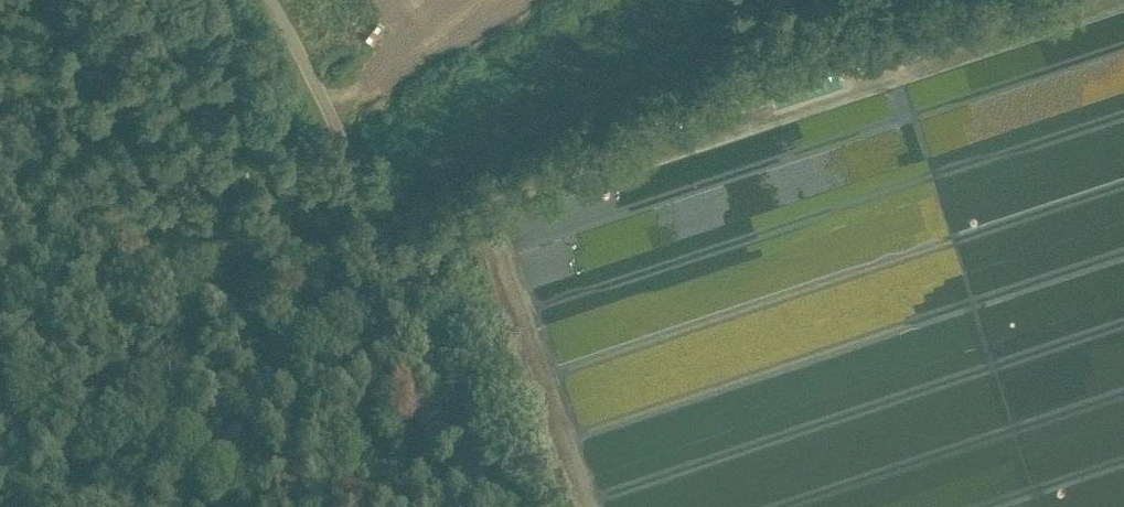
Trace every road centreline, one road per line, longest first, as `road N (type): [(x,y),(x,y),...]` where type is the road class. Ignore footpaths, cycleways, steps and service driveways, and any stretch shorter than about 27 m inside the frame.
road 1 (unclassified): [(261,0),(405,250),(511,506)]
road 2 (track): [(320,103),(496,0)]

